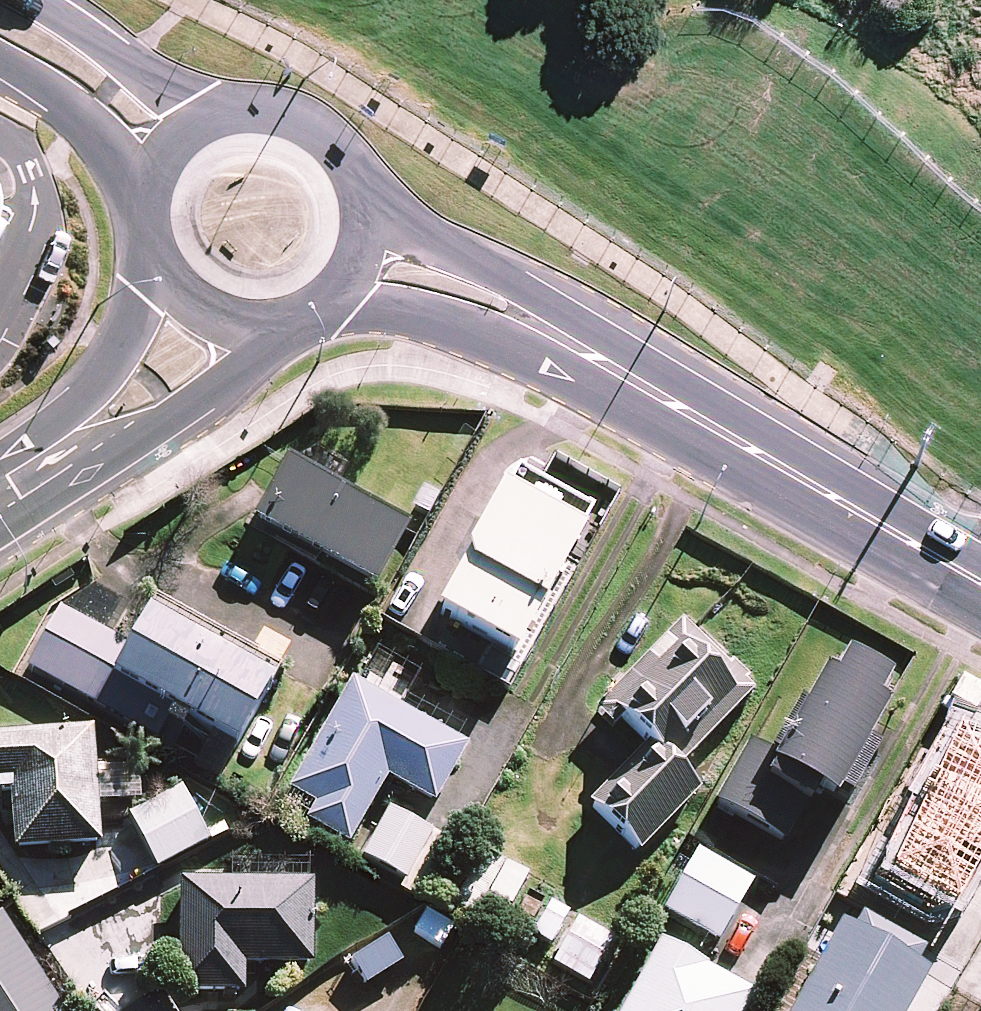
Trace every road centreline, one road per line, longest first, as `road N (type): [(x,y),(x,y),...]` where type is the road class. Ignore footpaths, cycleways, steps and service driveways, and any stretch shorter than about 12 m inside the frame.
road 1 (tertiary): [(595,358),(980,589)]
road 2 (secondary): [(307,316),(244,371),(135,441),(25,482)]
road 3 (secondary): [(25,482),(123,340),(142,295),(151,217)]
road 4 (tertiary): [(370,209),(510,276),(595,358)]
road 5 (tertiary): [(595,358),(493,342),(333,299)]
road 6 (secondary): [(307,316),(272,326),(204,311),(174,285),(157,253),(151,217)]
road 7 (secondary): [(31,0),(213,119)]
road 8 (secondary): [(151,217),(127,167),(82,124),(0,69)]
road 9 (secondary): [(213,119),(282,111),(315,123),(361,175),(370,209)]
road 10 (secondary): [(151,217),(170,156),(213,119)]

